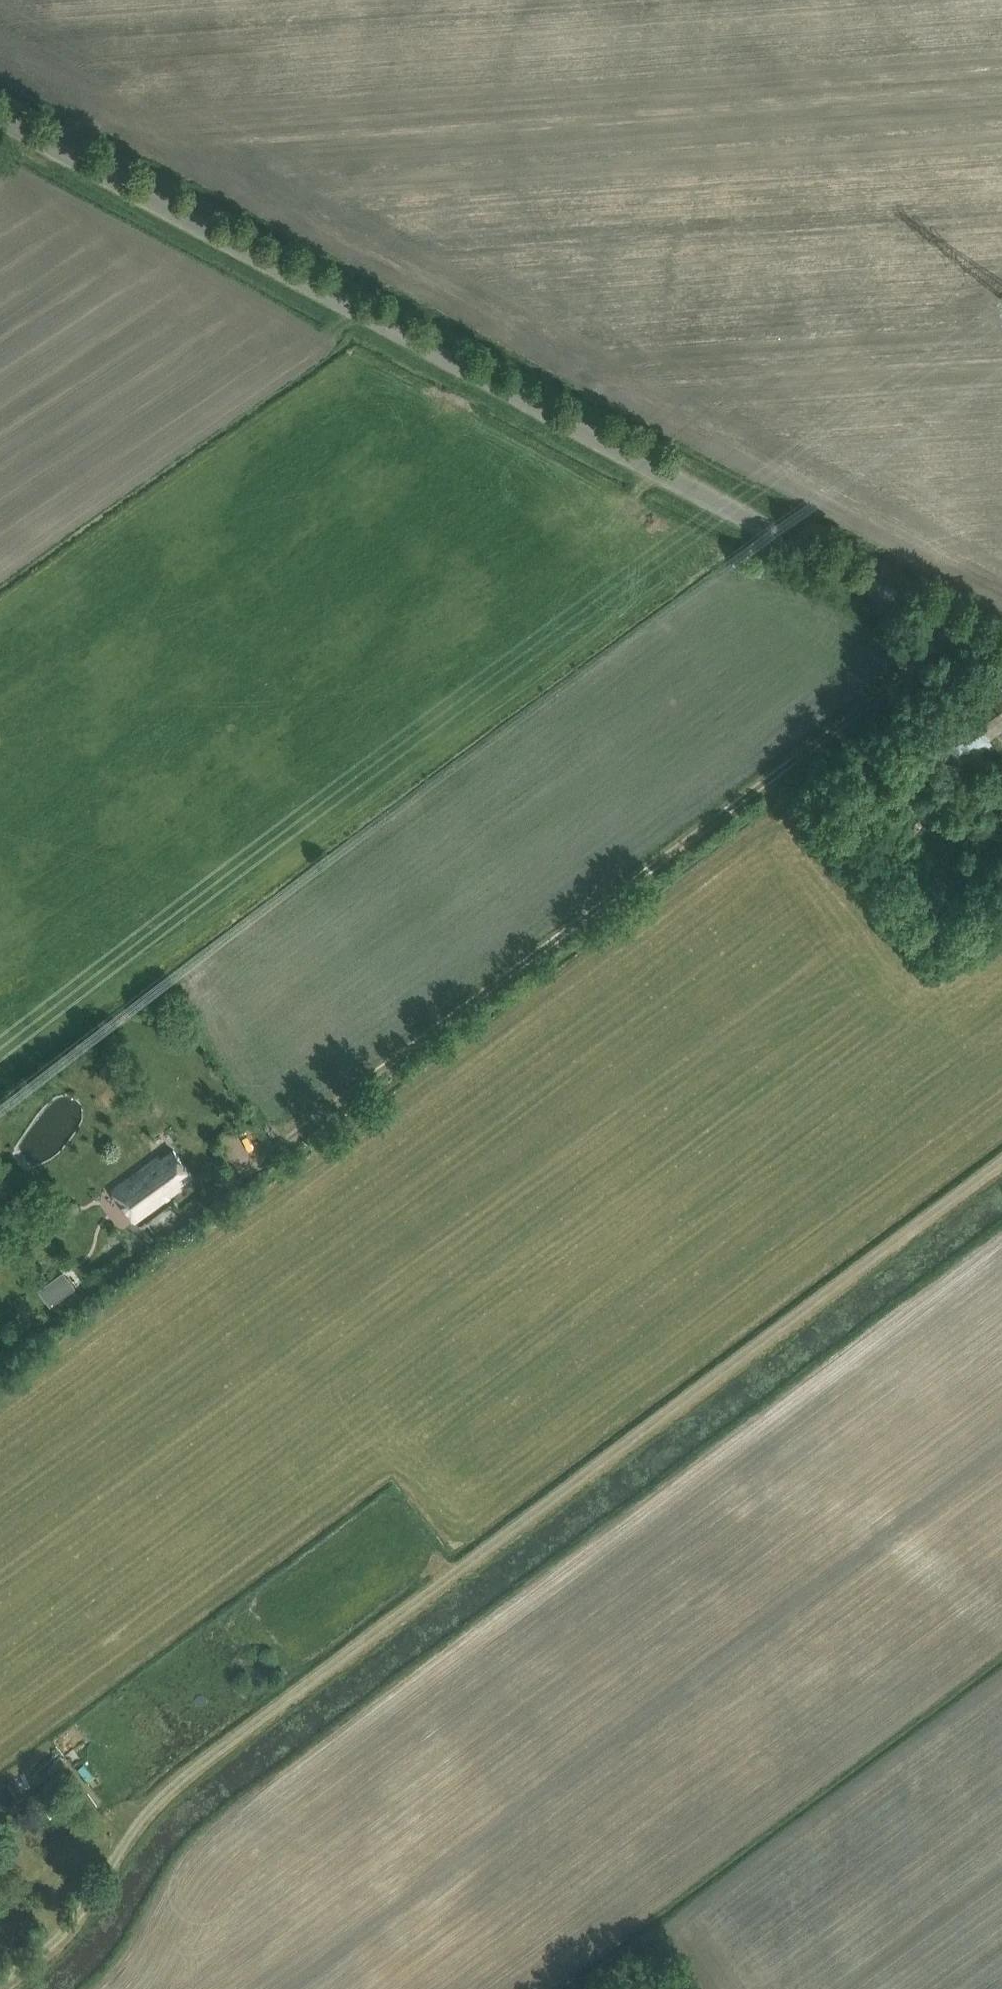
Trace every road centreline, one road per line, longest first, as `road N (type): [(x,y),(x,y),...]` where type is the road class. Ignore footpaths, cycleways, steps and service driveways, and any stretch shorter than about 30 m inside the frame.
road 1 (unclassified): [(0,117),(947,626)]

